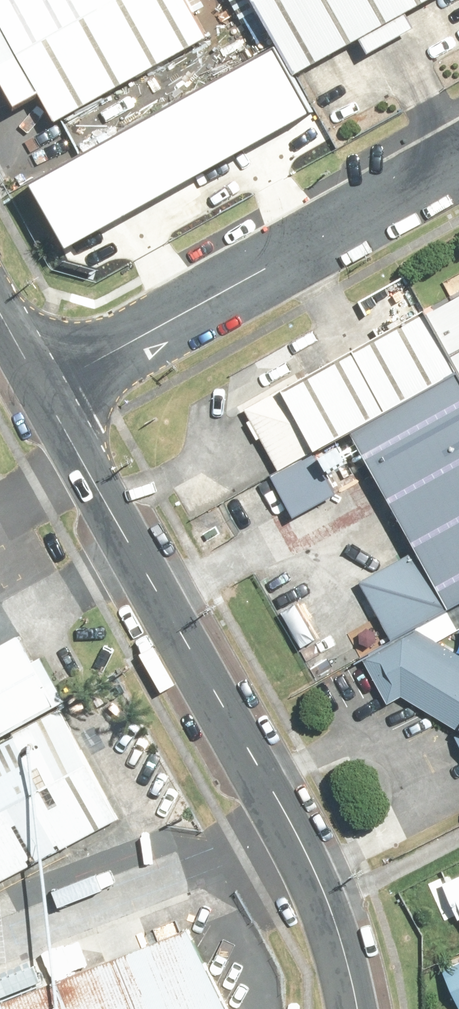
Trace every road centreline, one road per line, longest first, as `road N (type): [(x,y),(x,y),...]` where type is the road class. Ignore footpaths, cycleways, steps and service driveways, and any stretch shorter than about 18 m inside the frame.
road 1 (unclassified): [(44,389),(292,820),(338,932),(357,1008)]
road 2 (unclassified): [(458,159),(44,389)]

